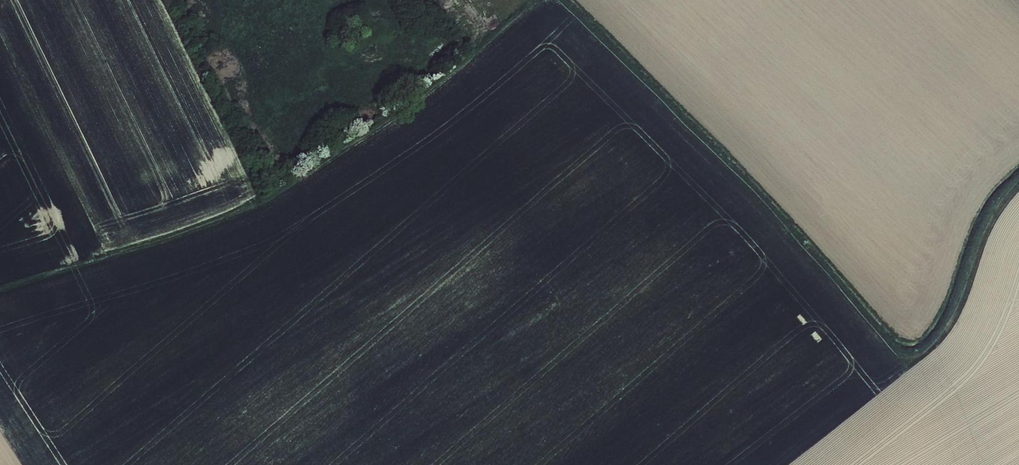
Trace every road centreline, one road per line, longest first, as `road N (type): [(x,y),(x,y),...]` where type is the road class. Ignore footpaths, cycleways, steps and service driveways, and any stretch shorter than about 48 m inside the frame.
road 1 (track): [(542,0),(471,67),(265,204),(0,292)]

